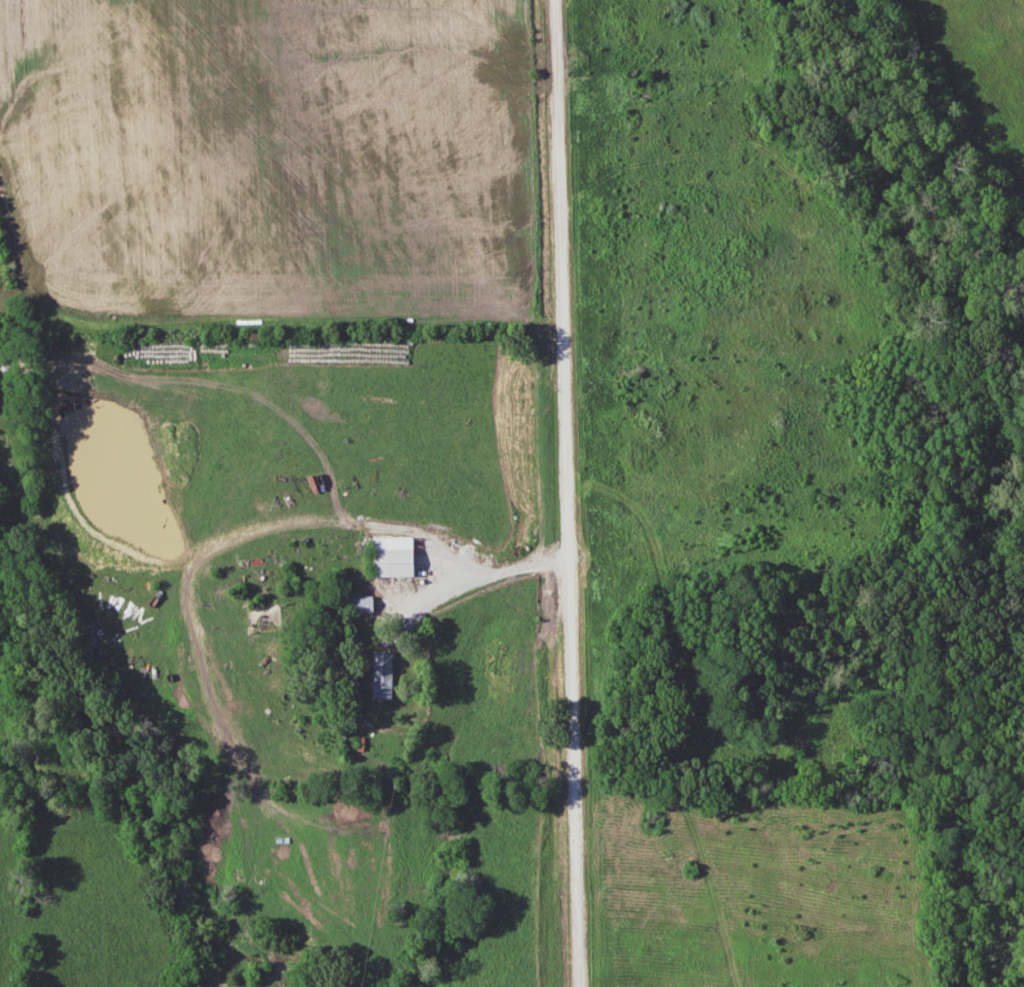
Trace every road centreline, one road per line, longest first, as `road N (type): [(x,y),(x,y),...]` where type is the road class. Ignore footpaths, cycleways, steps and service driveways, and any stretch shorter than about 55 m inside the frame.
road 1 (residential): [(581,986),(554,0)]

